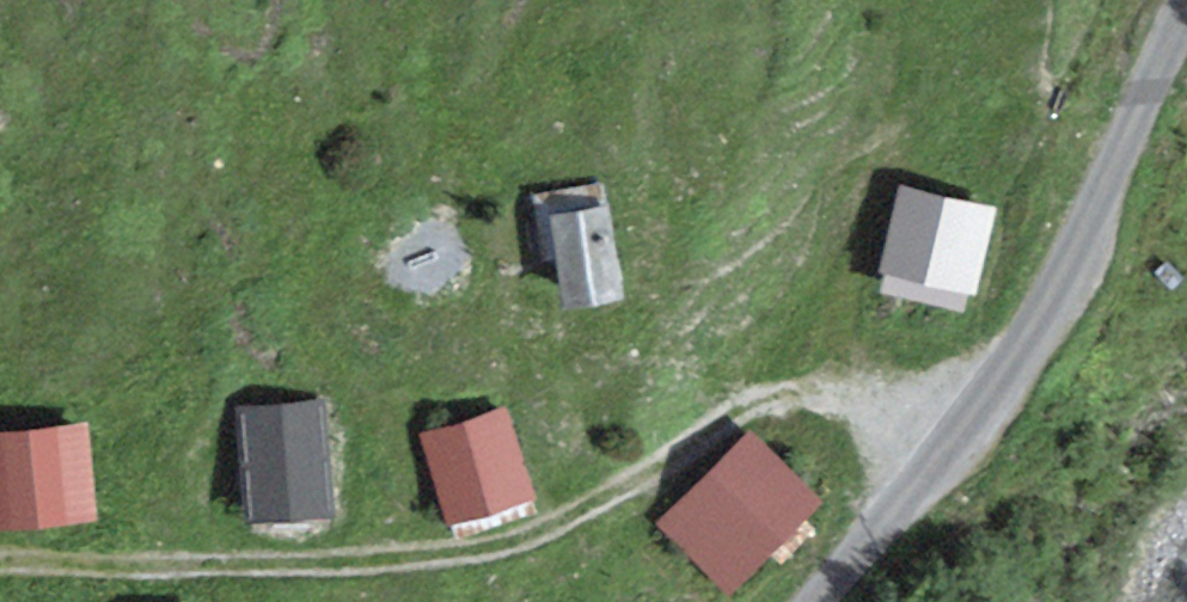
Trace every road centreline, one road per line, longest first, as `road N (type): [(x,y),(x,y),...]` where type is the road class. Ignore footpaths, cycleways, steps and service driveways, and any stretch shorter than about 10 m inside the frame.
road 1 (track): [(0,569),(35,562),(377,573),(528,547),(792,400),(944,432)]
road 2 (unclassified): [(1186,4),(944,432),(812,601)]

